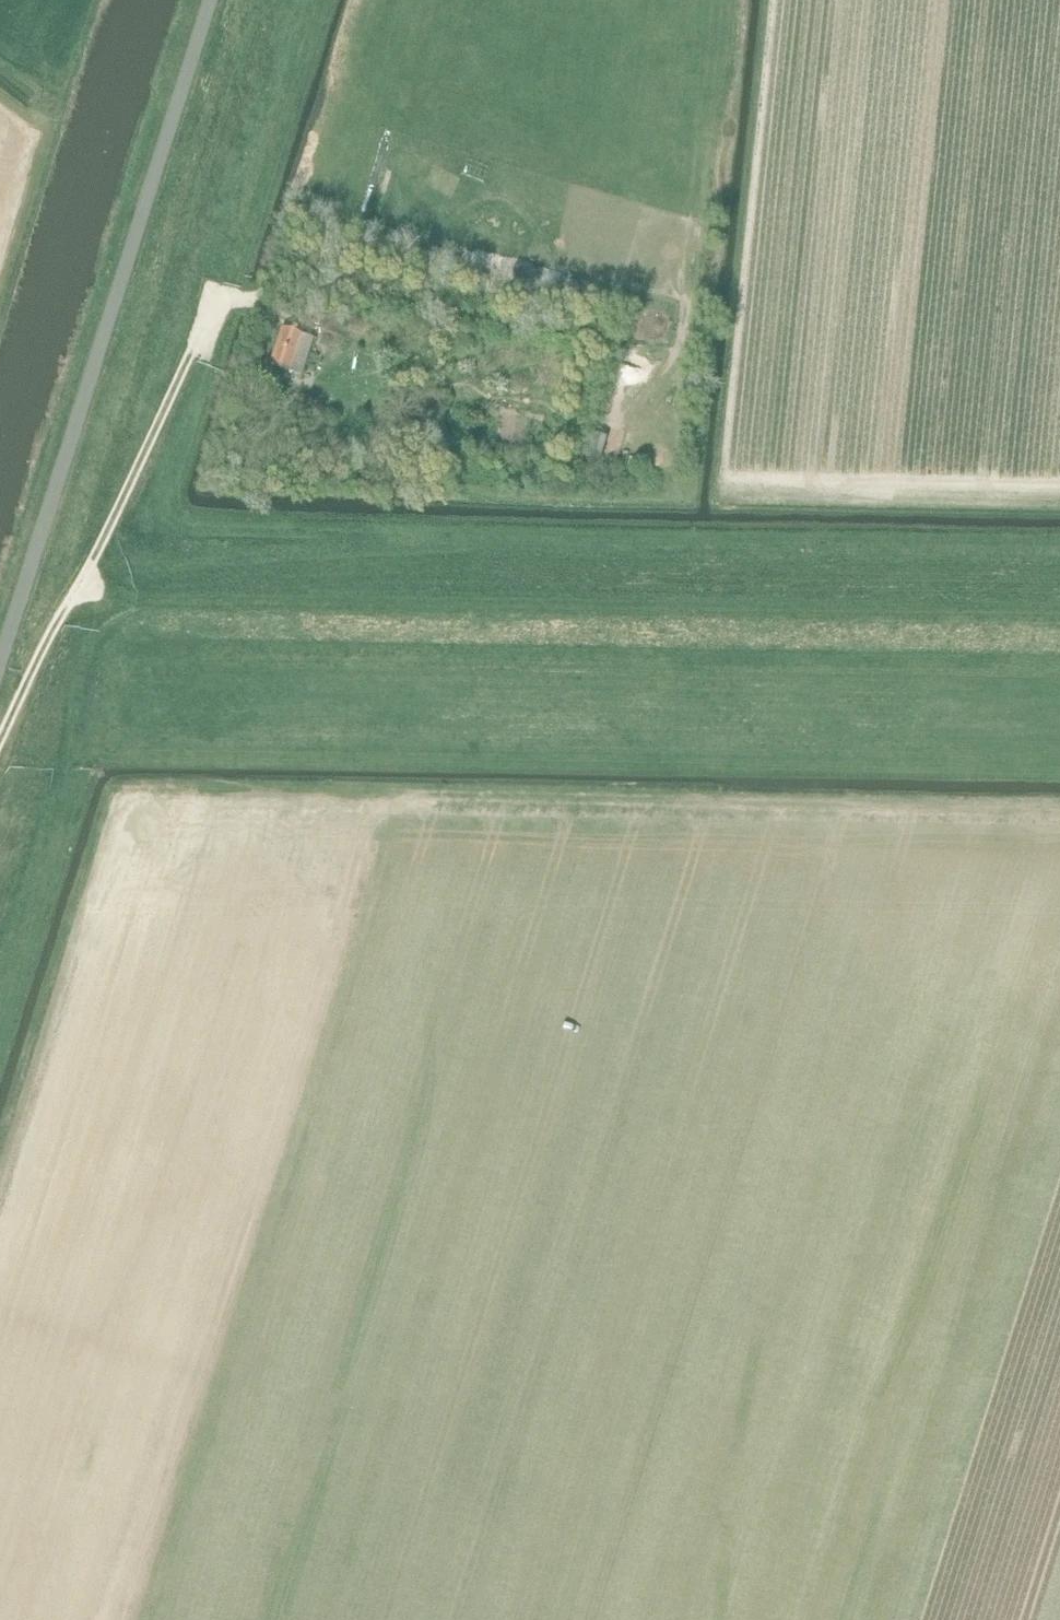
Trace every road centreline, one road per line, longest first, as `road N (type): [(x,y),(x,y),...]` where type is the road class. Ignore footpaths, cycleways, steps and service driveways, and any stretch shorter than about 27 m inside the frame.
road 1 (unclassified): [(0,665),(212,0)]

